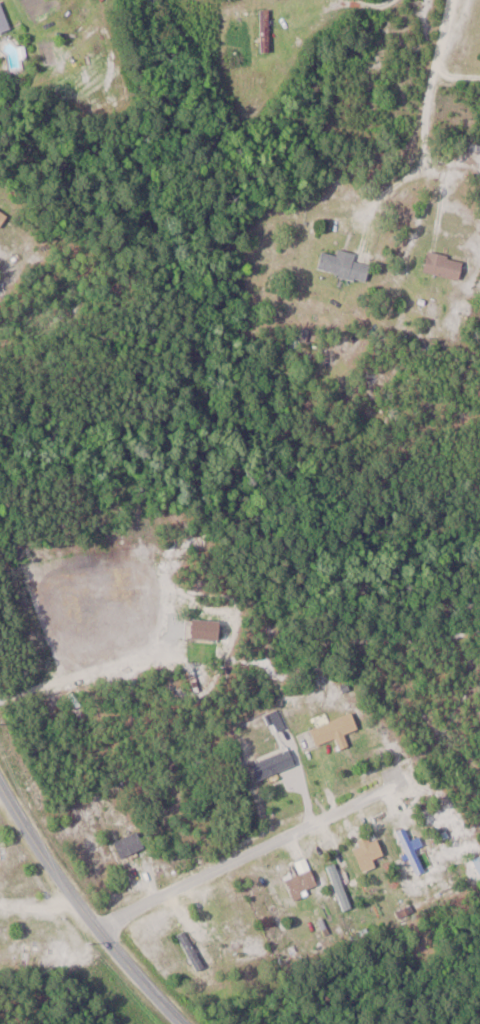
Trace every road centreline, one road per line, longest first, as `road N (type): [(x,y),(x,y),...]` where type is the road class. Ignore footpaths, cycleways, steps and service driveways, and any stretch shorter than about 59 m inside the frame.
road 1 (residential): [(422,775),(99,930)]
road 2 (residential): [(182,1023),(99,930),(0,785)]
road 3 (residential): [(427,154),(457,0)]

